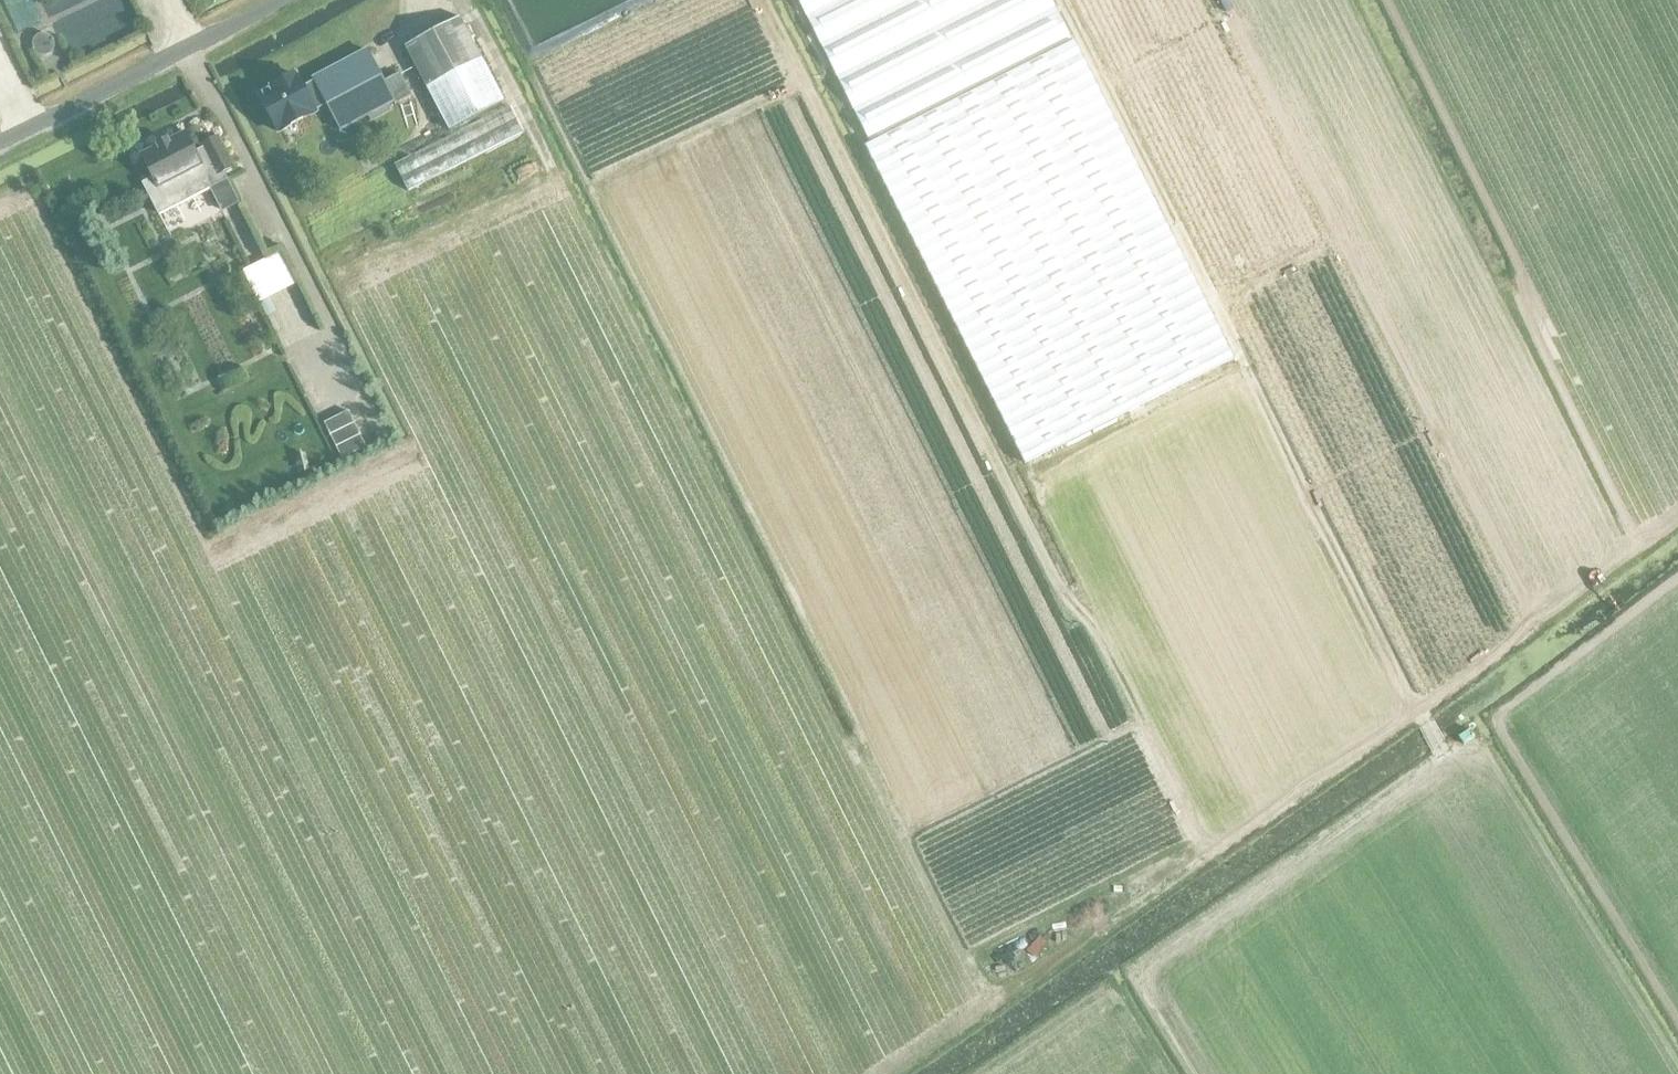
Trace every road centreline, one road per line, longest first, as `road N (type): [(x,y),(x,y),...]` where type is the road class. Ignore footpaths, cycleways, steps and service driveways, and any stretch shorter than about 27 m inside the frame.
road 1 (unclassified): [(0,139),(276,0)]

